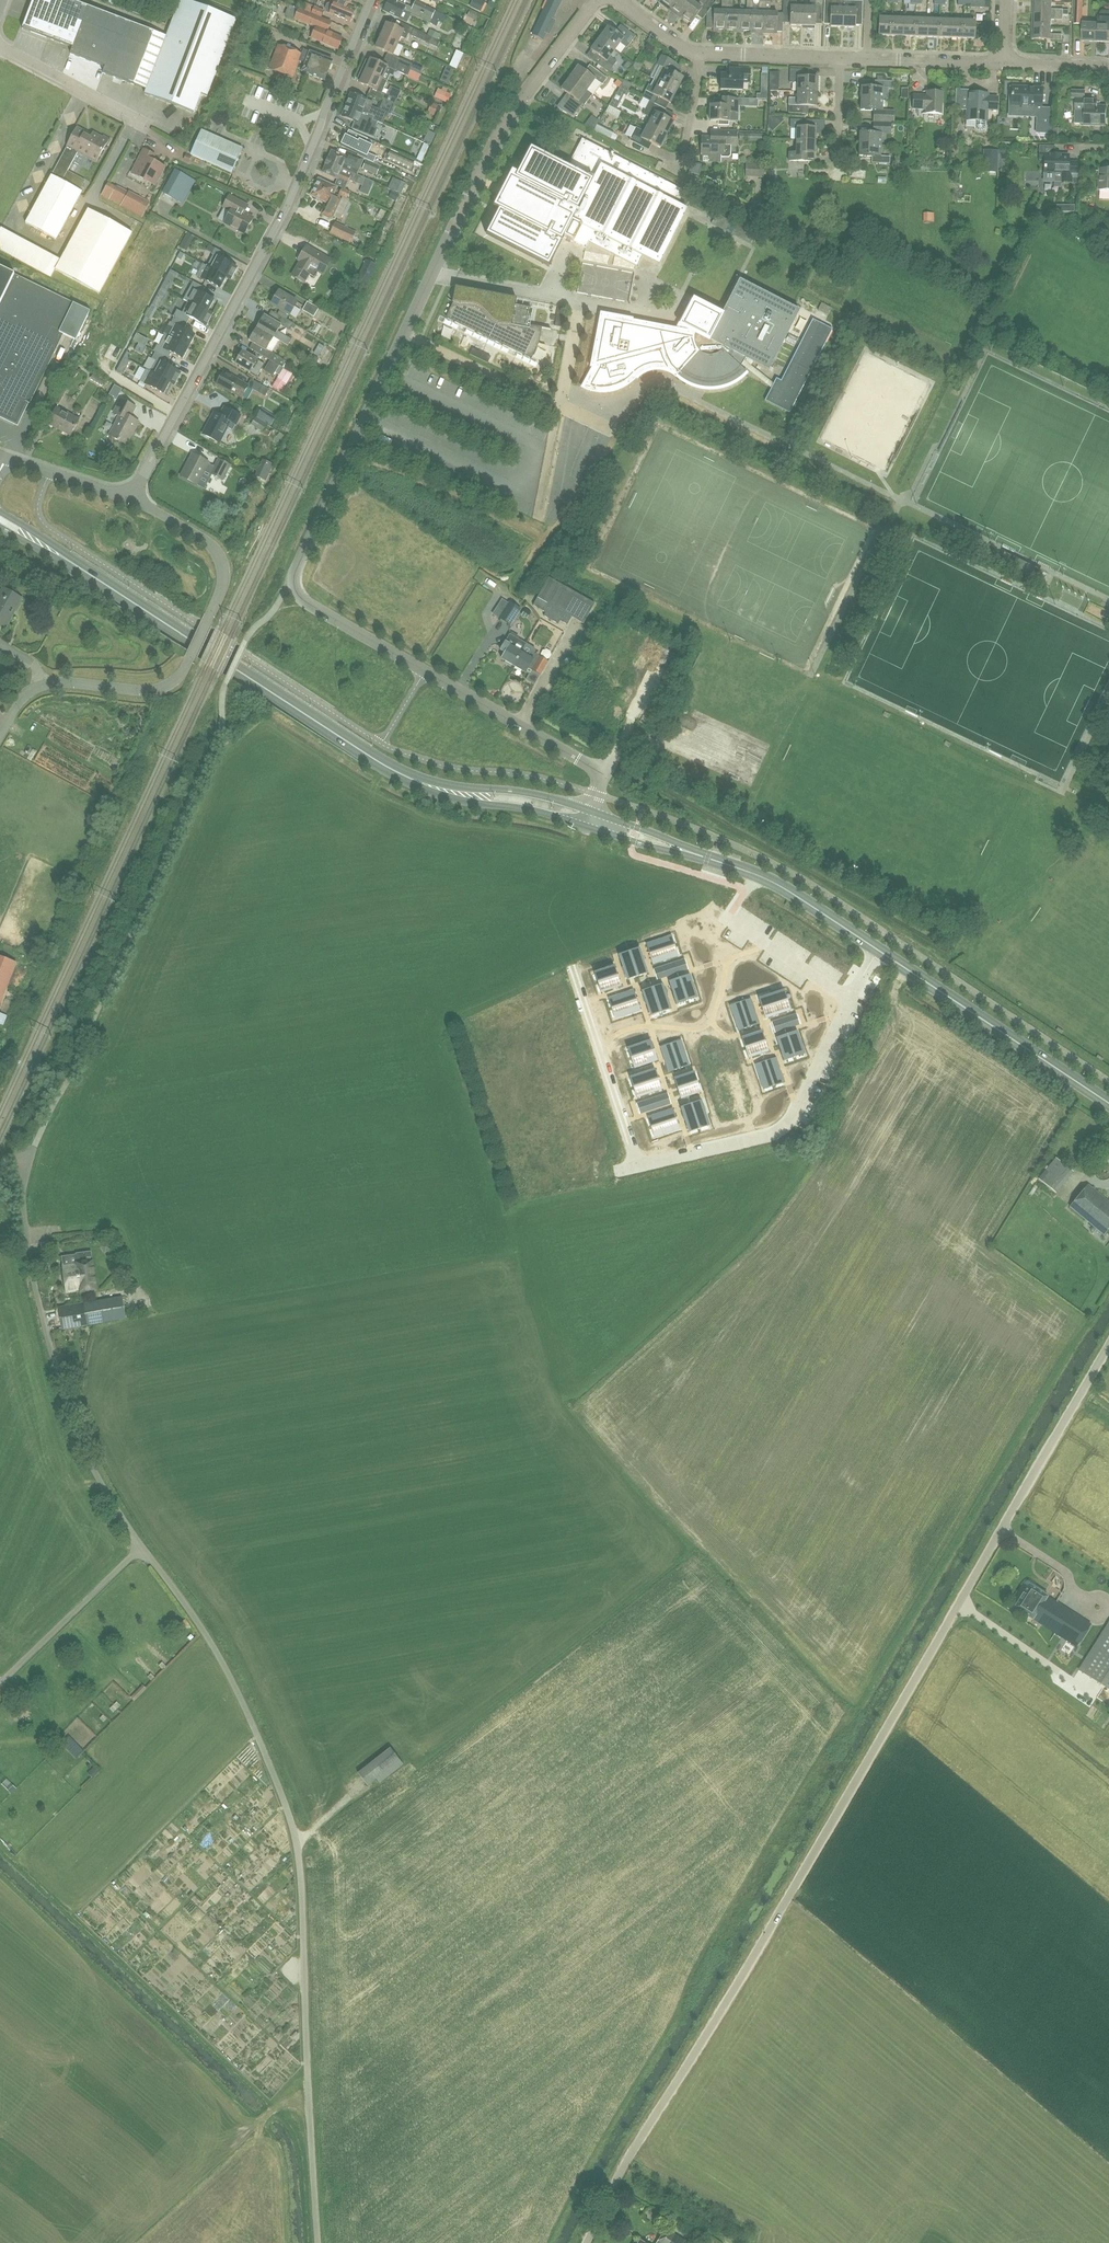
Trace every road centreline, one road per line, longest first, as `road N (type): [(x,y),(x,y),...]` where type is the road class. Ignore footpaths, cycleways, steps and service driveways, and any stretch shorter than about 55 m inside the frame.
road 1 (unclassified): [(318,2242),(293,1827),(216,1651),(103,1487),(73,1417),(24,1231),(22,1184),(32,1150)]
road 2 (residential): [(589,820),(596,796),(586,765),(300,599),(293,583),(492,147),(596,0)]
road 3 (unclassified): [(584,2242),(1108,1340)]
road 4 (secondary): [(589,820),(398,774),(0,520)]
road 5 (residential): [(850,995),(789,1123),(639,1165),(573,968)]
road 6 (unclassified): [(0,737),(35,689),(162,688),(189,659),(221,585),(215,554),(130,498)]
road 7 (residential): [(130,498),(277,226),(325,111)]
road 8 (secondary): [(1108,1101),(878,951)]
road 9 (secondary): [(758,875),(589,820)]
road 10 (unclassified): [(149,126),(0,47)]
road 11 (residential): [(839,57),(696,53)]
road 12 (secondary): [(878,951),(758,875)]
road 13 (residential): [(1004,61),(866,58)]
road 14 (unclassified): [(130,498),(4,460)]
road 15 (residential): [(371,0),(325,111)]

